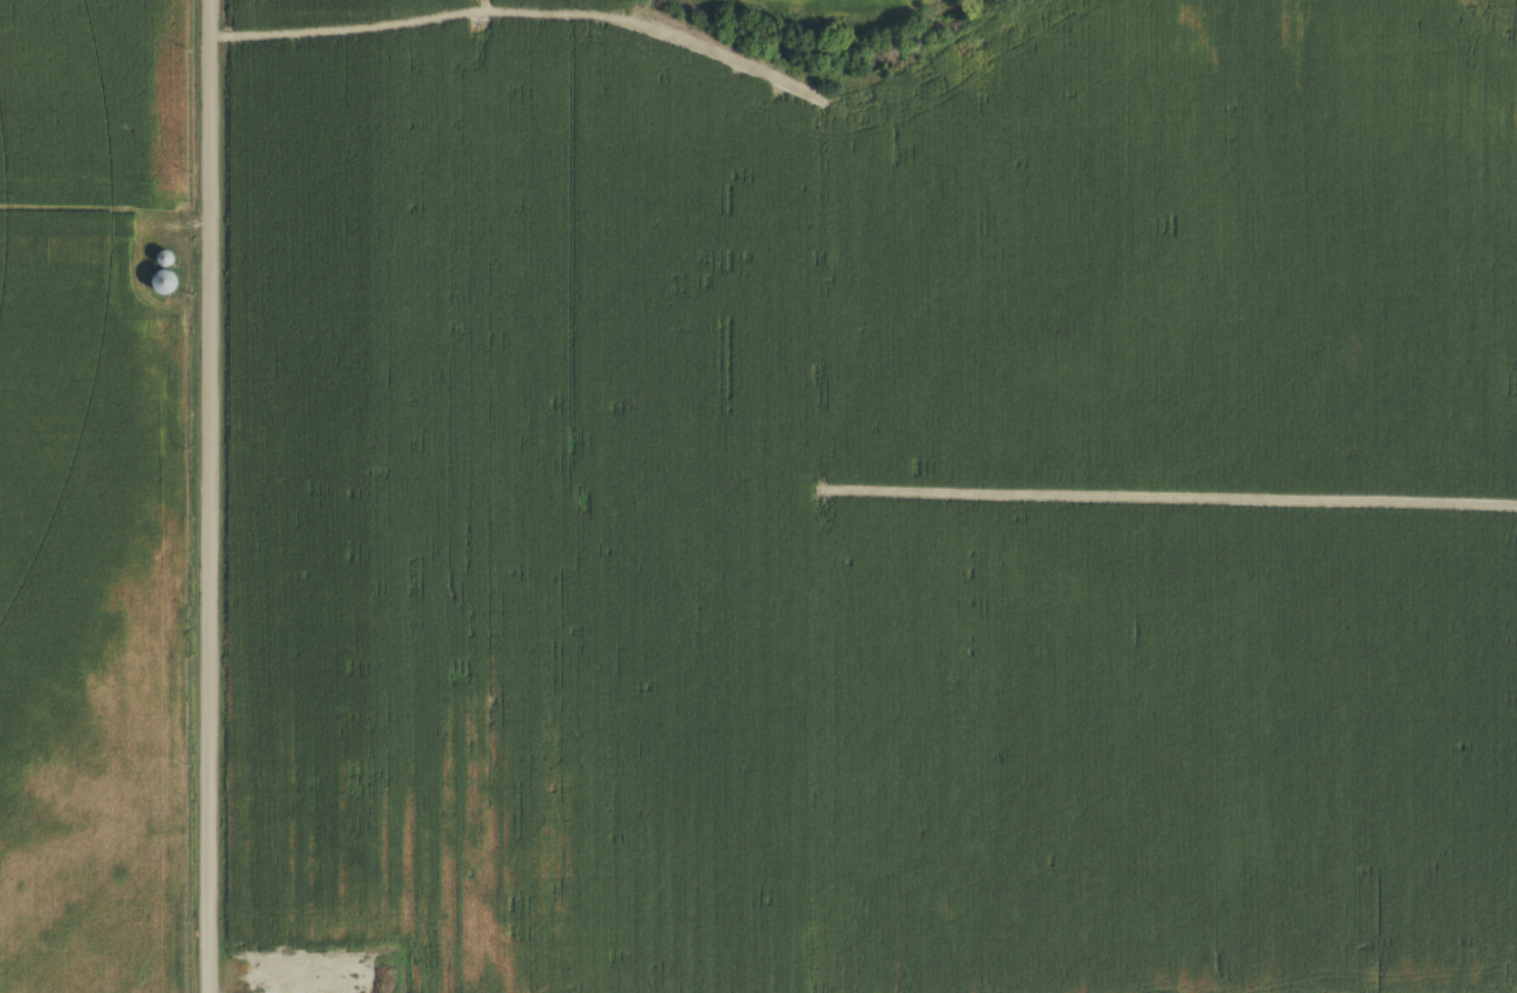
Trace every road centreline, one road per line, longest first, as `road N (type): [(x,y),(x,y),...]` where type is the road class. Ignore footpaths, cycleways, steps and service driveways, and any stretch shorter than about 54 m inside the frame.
road 1 (residential): [(208,992),(209,0)]

